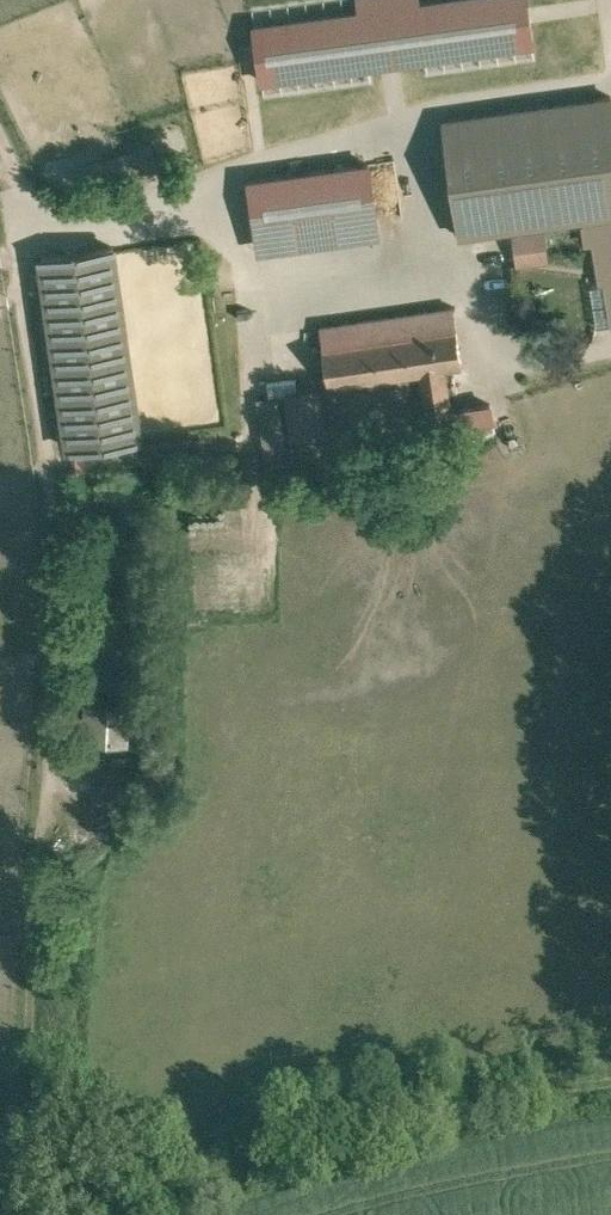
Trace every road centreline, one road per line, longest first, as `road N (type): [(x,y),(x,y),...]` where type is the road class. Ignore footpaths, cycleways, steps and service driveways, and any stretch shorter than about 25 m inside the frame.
road 1 (track): [(5,170),(17,204),(10,232),(46,464),(52,700),(33,920),(23,1214)]
road 2 (track): [(610,1085),(240,1166),(141,1199),(125,1214)]

